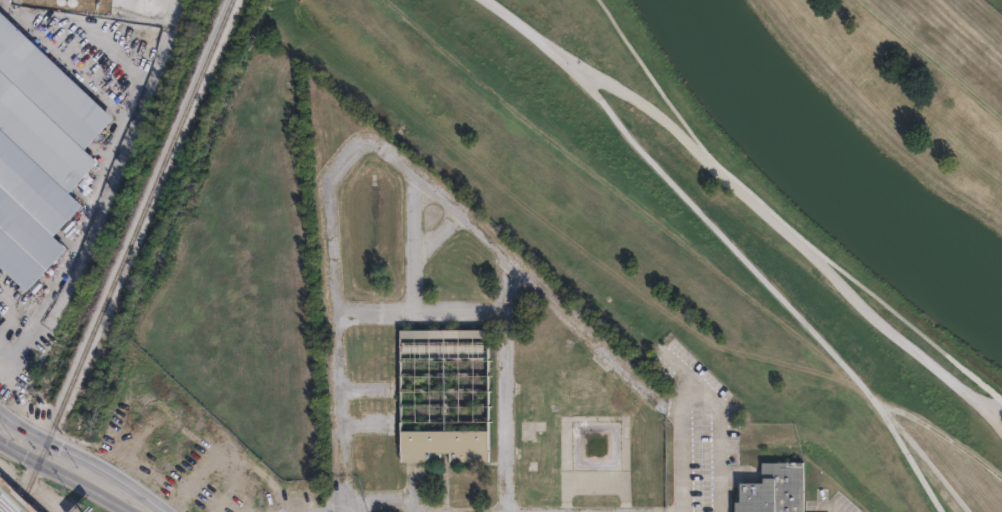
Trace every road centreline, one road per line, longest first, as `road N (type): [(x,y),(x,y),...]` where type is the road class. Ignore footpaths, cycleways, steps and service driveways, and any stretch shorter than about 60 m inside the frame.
road 1 (residential): [(354,511),(344,486),(327,188),(366,142),(382,146),(461,213),(647,396),(679,411),(680,511)]

